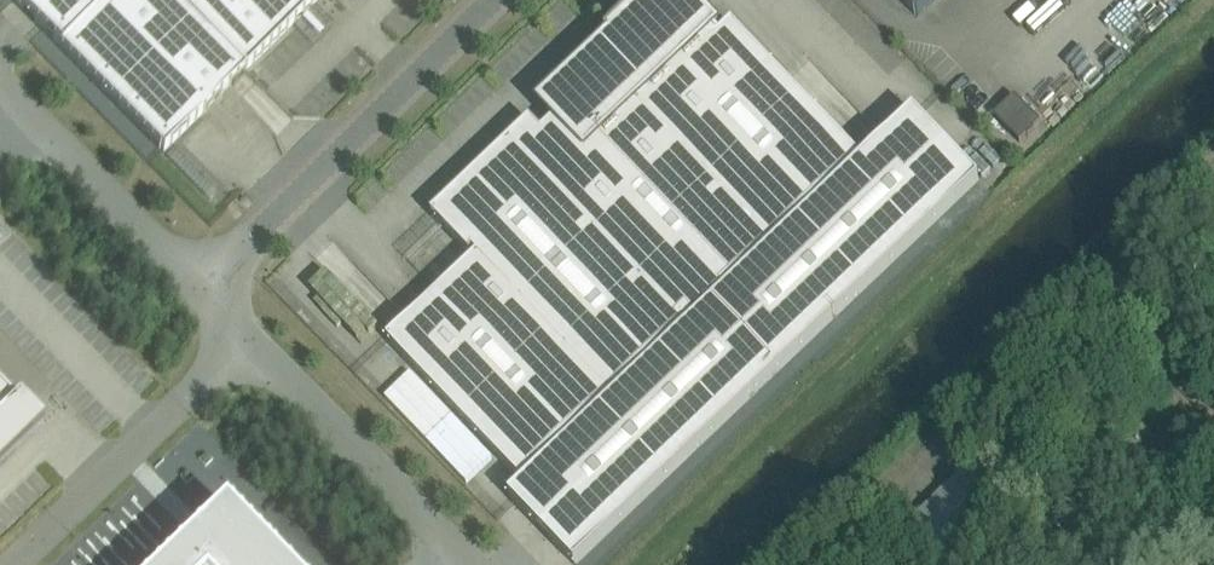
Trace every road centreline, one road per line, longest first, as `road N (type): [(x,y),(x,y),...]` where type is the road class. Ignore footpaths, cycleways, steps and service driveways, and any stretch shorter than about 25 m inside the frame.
road 1 (unclassified): [(761,564),(1075,267),(1101,283),(1213,399)]
road 2 (unclassified): [(197,298),(498,0)]
road 3 (unclassified): [(488,564),(245,349)]
road 4 (unclassified): [(245,349),(23,564)]
road 5 (unclassified): [(197,298),(0,83)]

